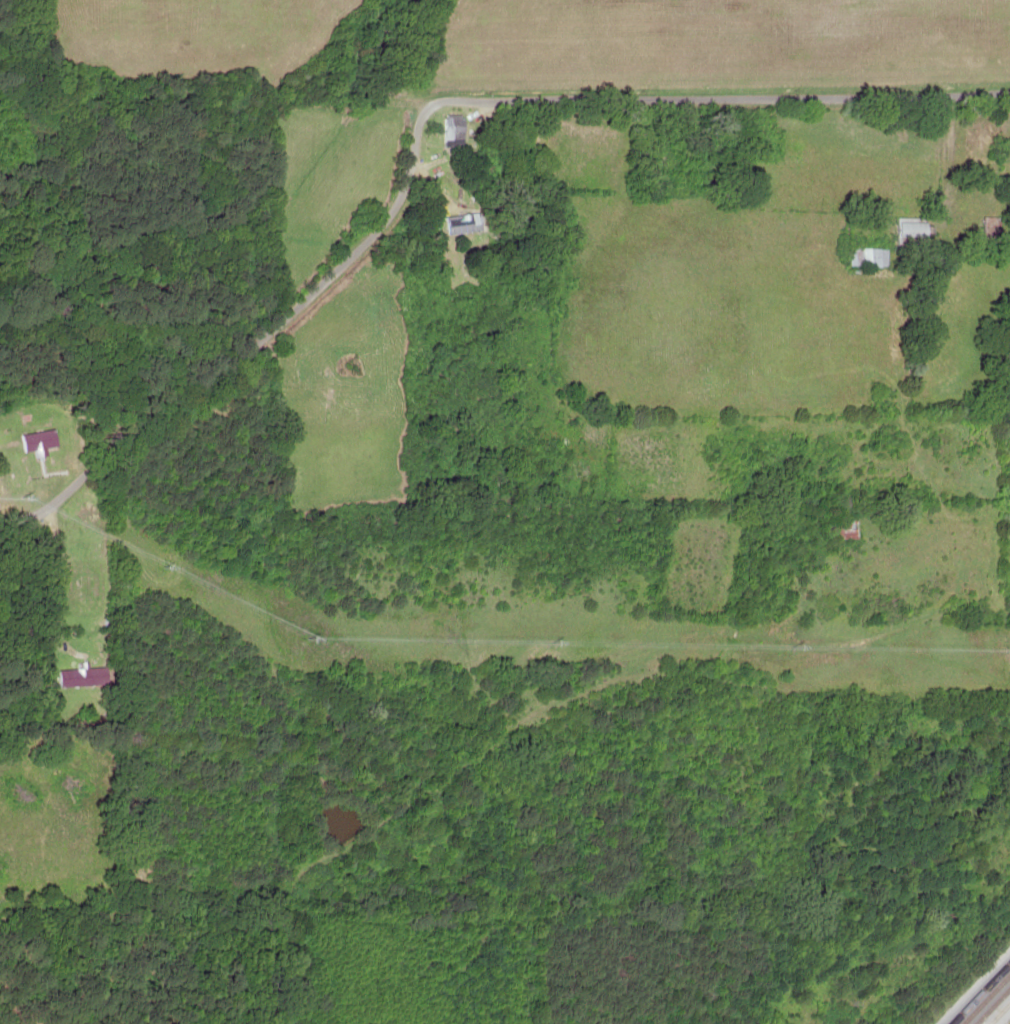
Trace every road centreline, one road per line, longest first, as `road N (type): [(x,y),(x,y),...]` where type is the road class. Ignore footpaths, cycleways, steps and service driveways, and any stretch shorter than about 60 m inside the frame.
road 1 (residential): [(0,482),(54,462),(305,303),(469,97),(1009,91)]

